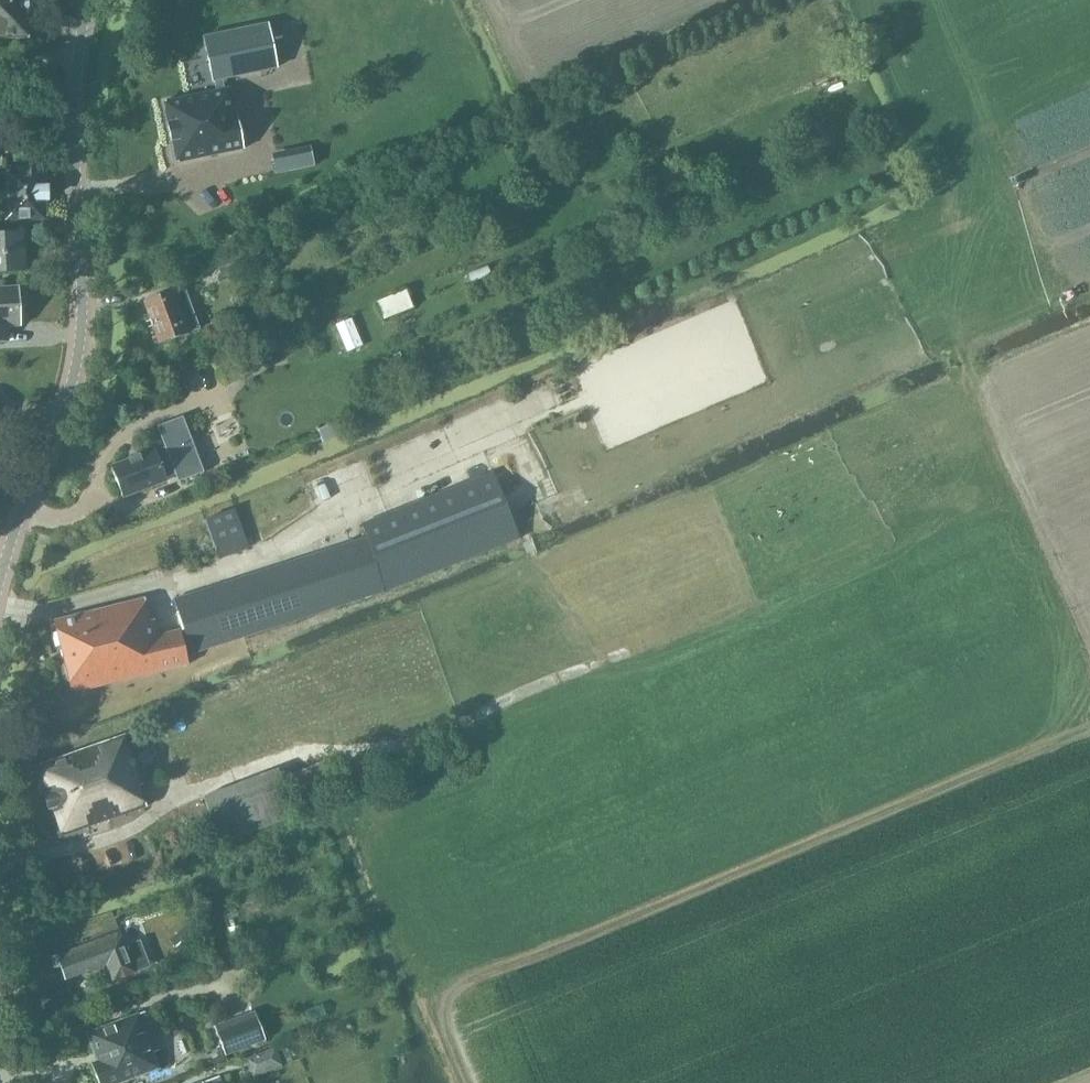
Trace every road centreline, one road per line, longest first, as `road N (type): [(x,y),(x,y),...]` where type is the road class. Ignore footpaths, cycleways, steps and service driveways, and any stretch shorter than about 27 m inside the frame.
road 1 (tertiary): [(0,576),(74,382),(81,332),(74,80),(85,0)]

